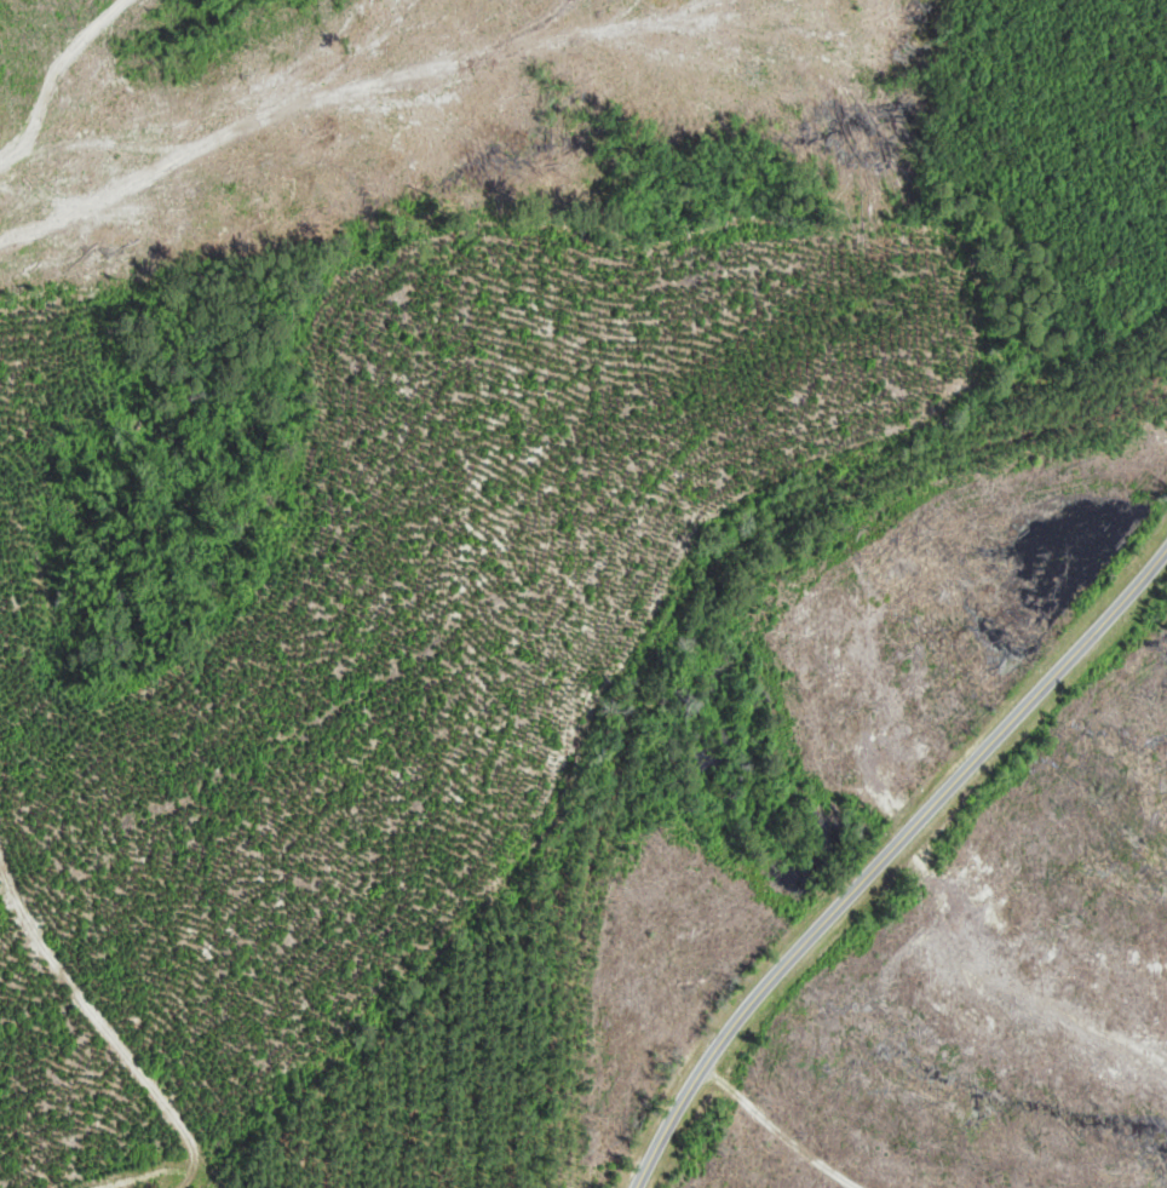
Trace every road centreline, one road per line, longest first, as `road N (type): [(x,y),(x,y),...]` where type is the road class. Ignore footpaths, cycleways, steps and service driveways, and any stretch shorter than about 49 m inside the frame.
road 1 (residential): [(637,1187),(680,1104),(753,1000),(1166,548)]

